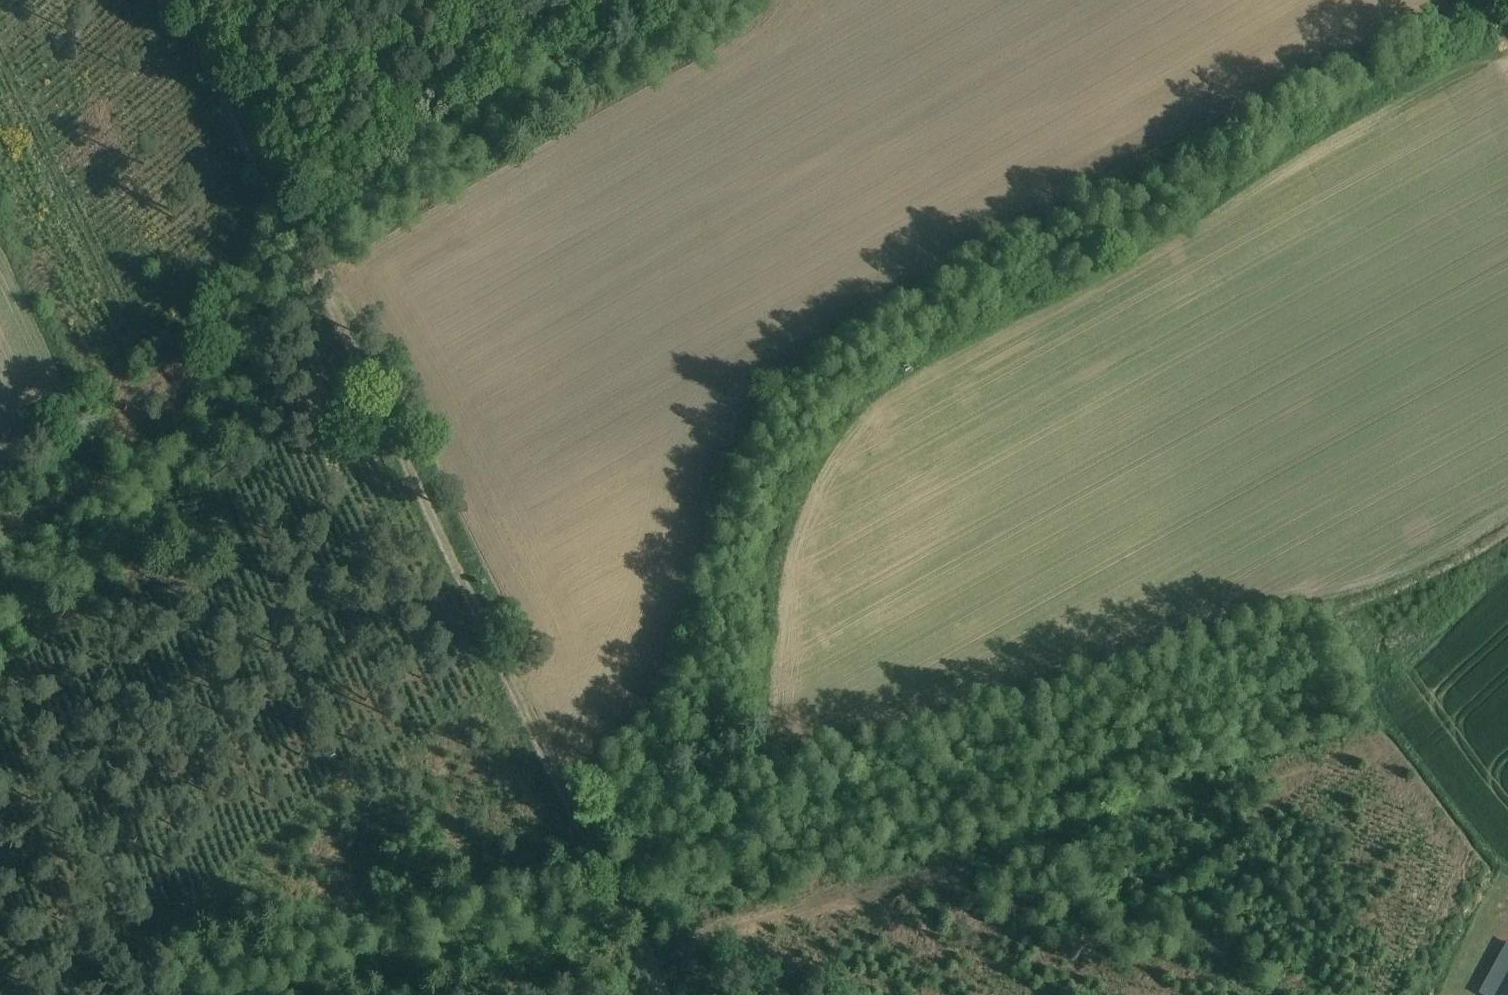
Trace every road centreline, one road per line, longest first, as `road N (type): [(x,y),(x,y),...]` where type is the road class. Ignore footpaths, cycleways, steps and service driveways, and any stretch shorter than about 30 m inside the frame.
road 1 (track): [(667,994),(181,0)]

